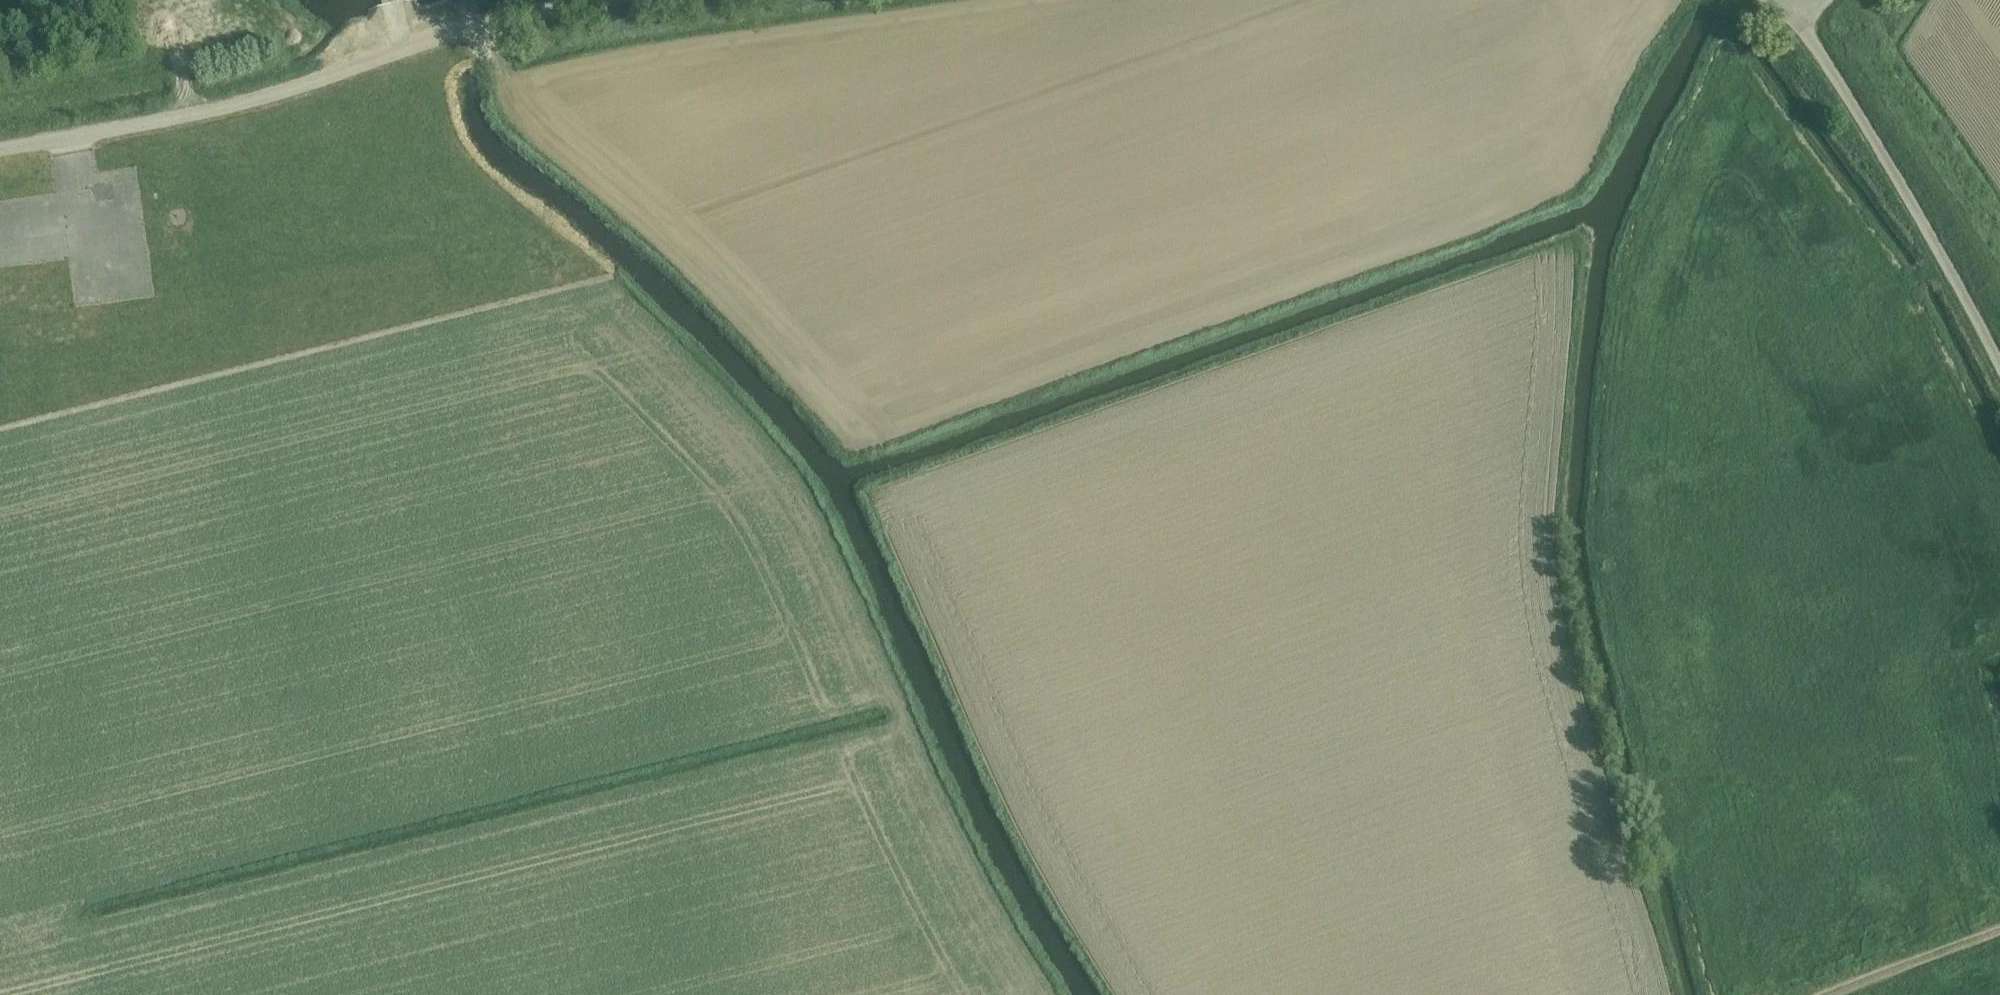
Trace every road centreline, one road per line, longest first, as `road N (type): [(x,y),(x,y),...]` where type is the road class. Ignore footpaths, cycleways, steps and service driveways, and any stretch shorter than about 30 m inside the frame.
road 1 (tertiary): [(0,150),(285,93),(576,0)]
road 2 (tertiary): [(1999,368),(1917,203),(1795,19)]
road 3 (track): [(1999,930),(1837,994)]

